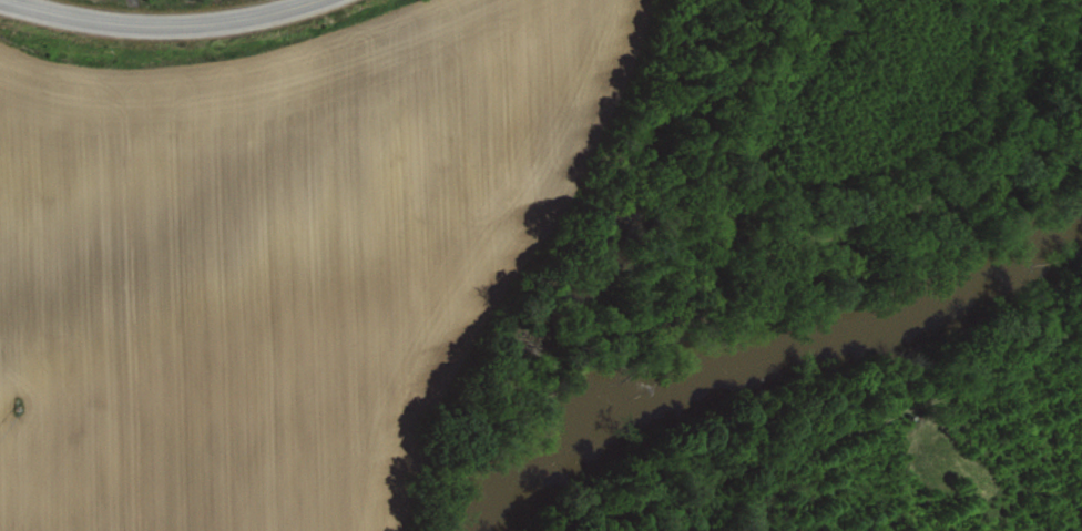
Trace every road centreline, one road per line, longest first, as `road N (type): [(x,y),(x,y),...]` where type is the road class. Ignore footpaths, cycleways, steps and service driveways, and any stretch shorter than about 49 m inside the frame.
road 1 (tertiary): [(308,0),(196,28),(119,25),(1,0)]

